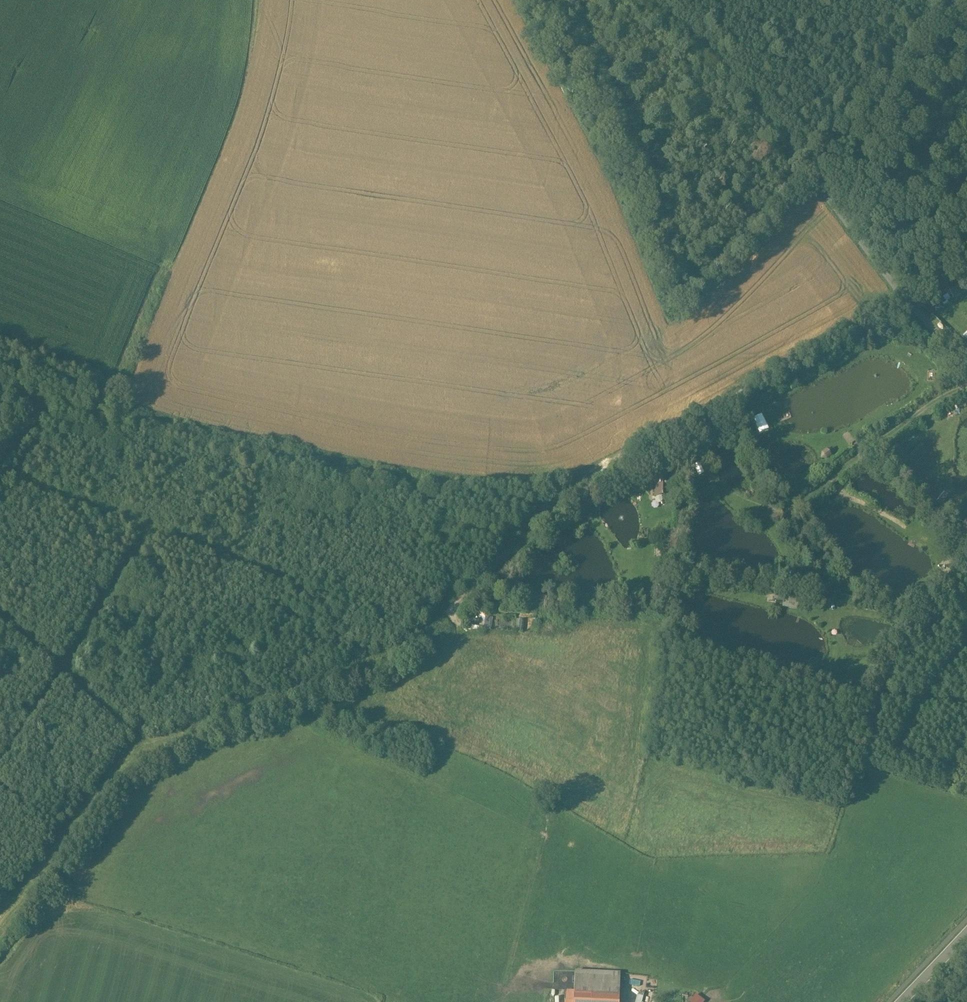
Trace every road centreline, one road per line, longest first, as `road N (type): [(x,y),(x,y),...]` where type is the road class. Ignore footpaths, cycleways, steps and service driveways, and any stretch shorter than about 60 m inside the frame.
road 1 (unclassified): [(641,0),(724,68),(906,299),(966,361)]

